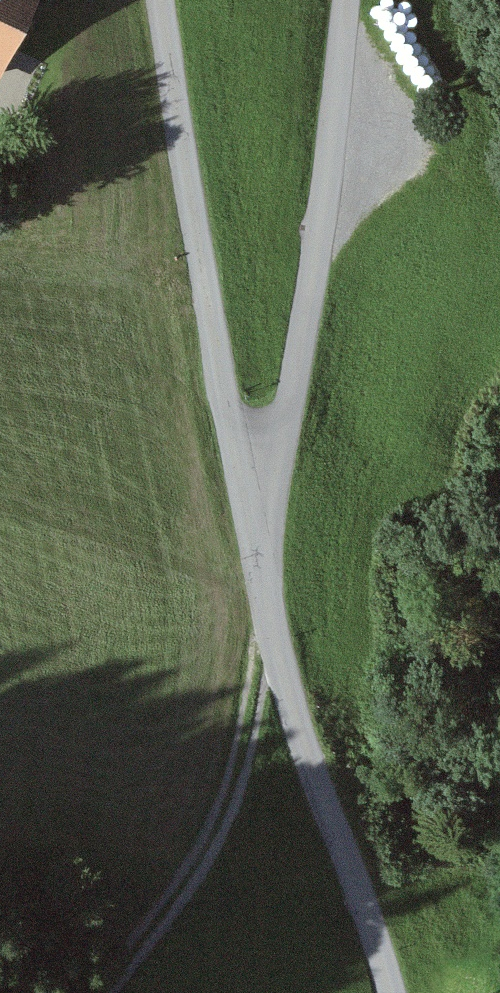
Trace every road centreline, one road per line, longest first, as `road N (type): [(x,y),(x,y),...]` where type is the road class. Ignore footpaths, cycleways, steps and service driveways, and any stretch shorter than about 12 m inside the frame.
road 1 (track): [(163,0),(271,646)]
road 2 (track): [(346,0),(271,646)]
road 3 (track): [(110,992),(219,841),(271,646)]
road 4 (unclassified): [(271,646),(389,992)]

